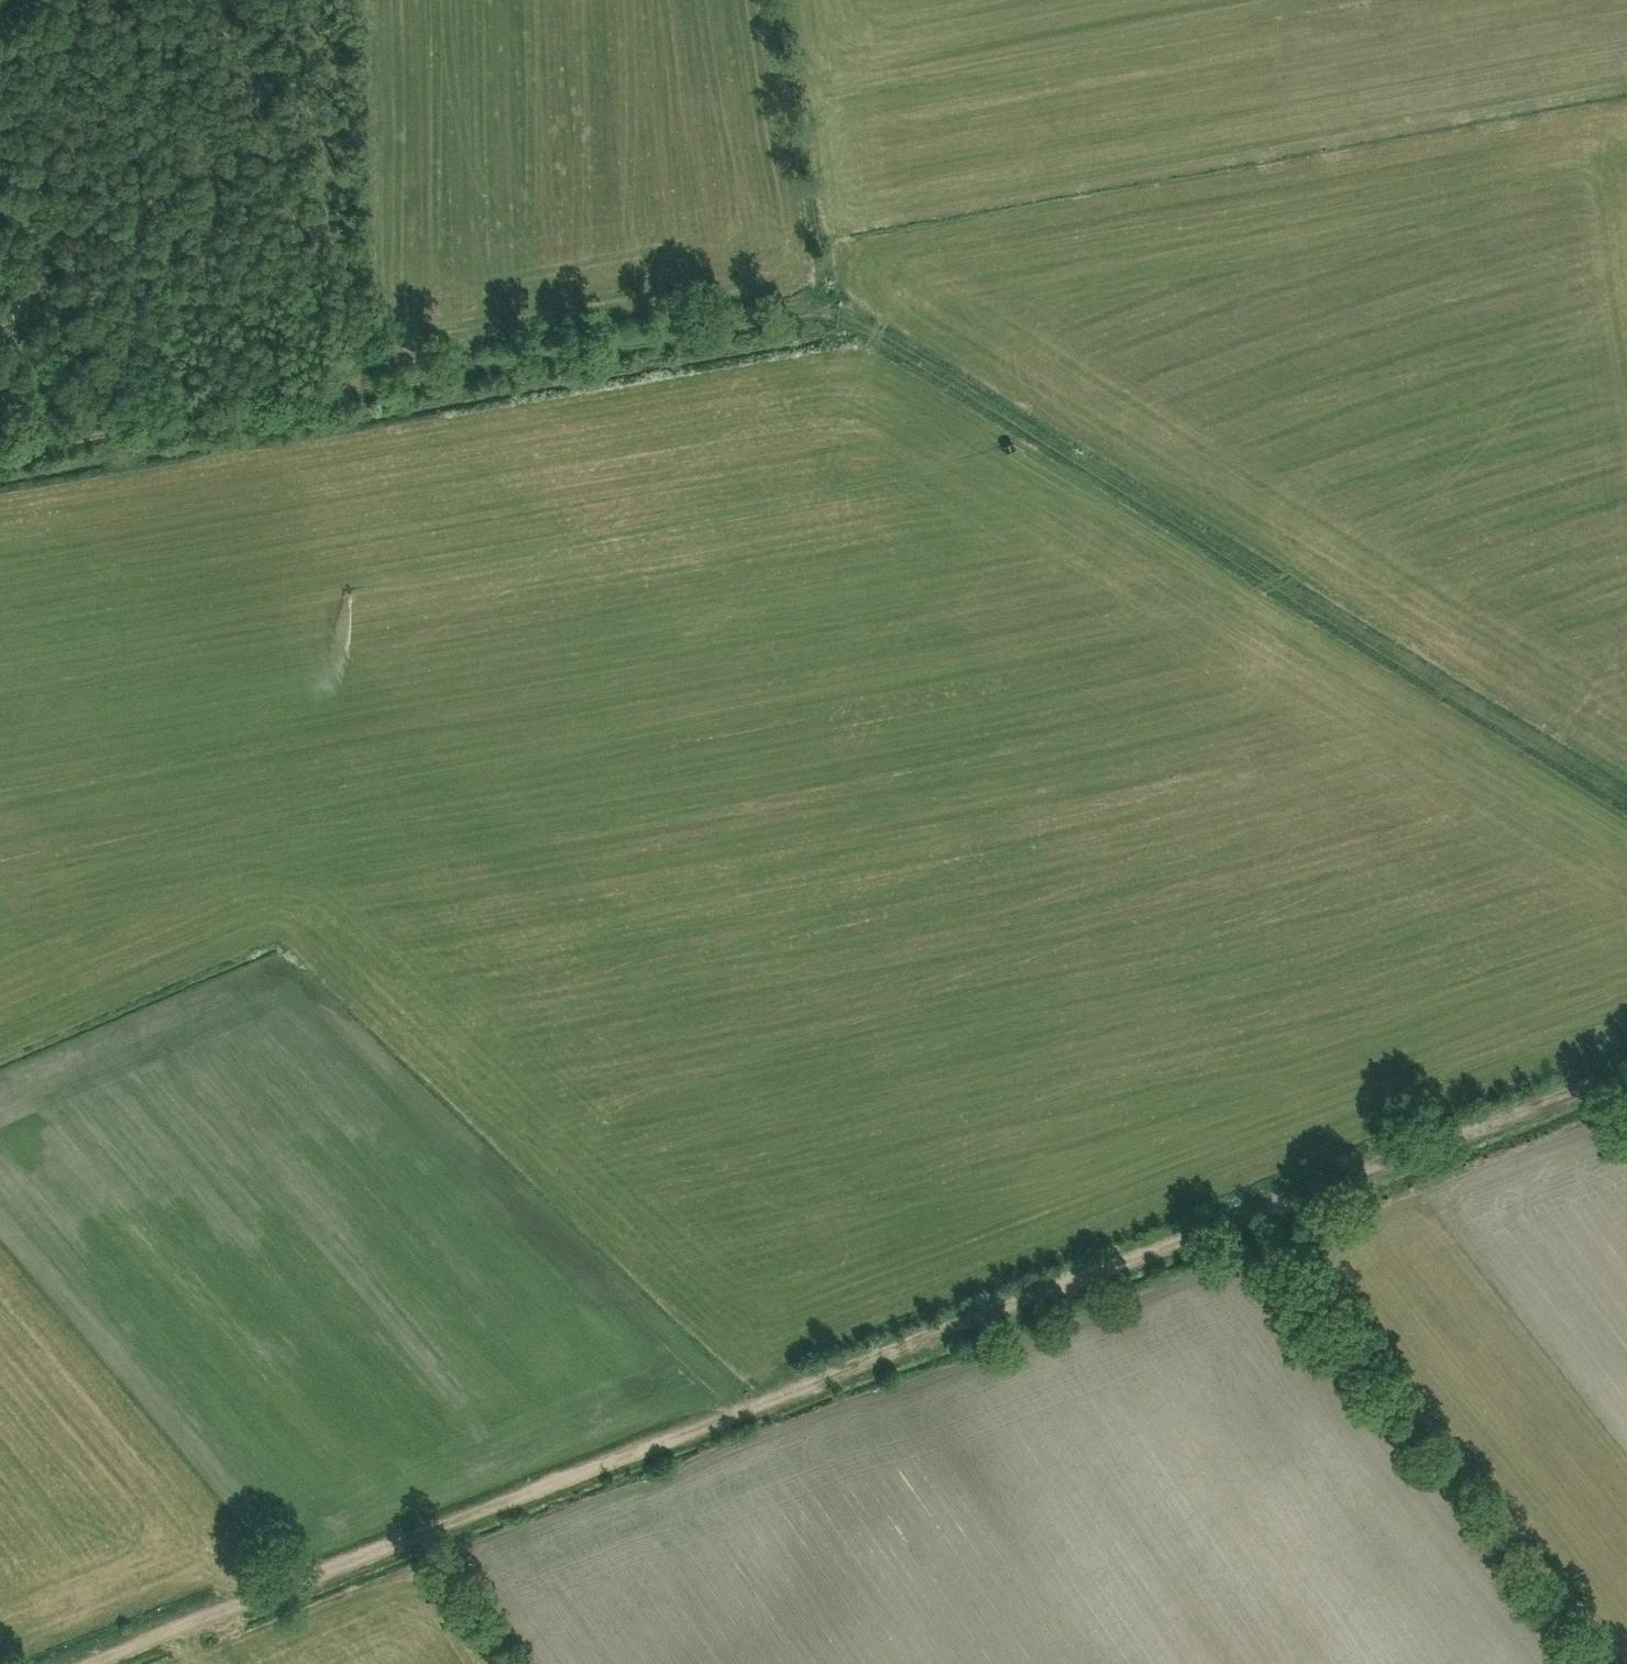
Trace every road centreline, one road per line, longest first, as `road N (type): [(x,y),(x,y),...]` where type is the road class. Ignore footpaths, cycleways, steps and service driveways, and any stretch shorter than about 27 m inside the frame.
road 1 (track): [(1626,798),(905,348),(842,320),(805,318),(0,456)]
road 2 (track): [(1626,1072),(92,1663)]

